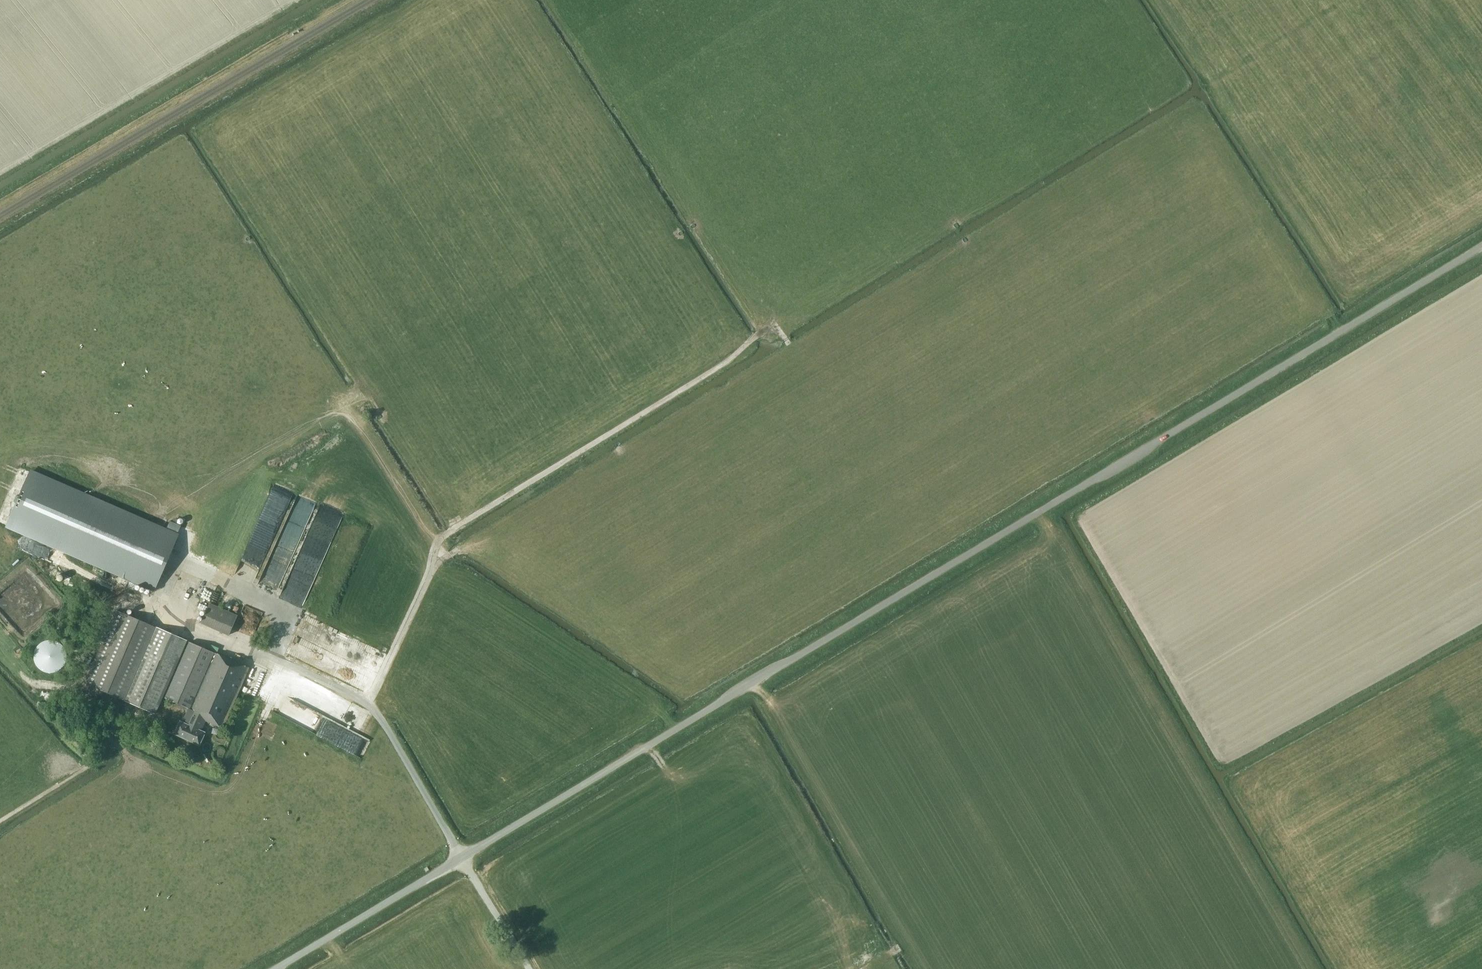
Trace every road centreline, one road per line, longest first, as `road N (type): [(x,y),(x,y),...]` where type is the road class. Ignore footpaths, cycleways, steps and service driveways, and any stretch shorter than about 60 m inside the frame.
road 1 (unclassified): [(277,968),(1481,247)]
road 2 (track): [(432,567),(448,532),(730,360),(772,325),(788,342)]
road 3 (track): [(107,601),(74,687),(120,710),(98,761),(0,822)]
road 4 (track): [(368,704),(432,567),(461,551)]

